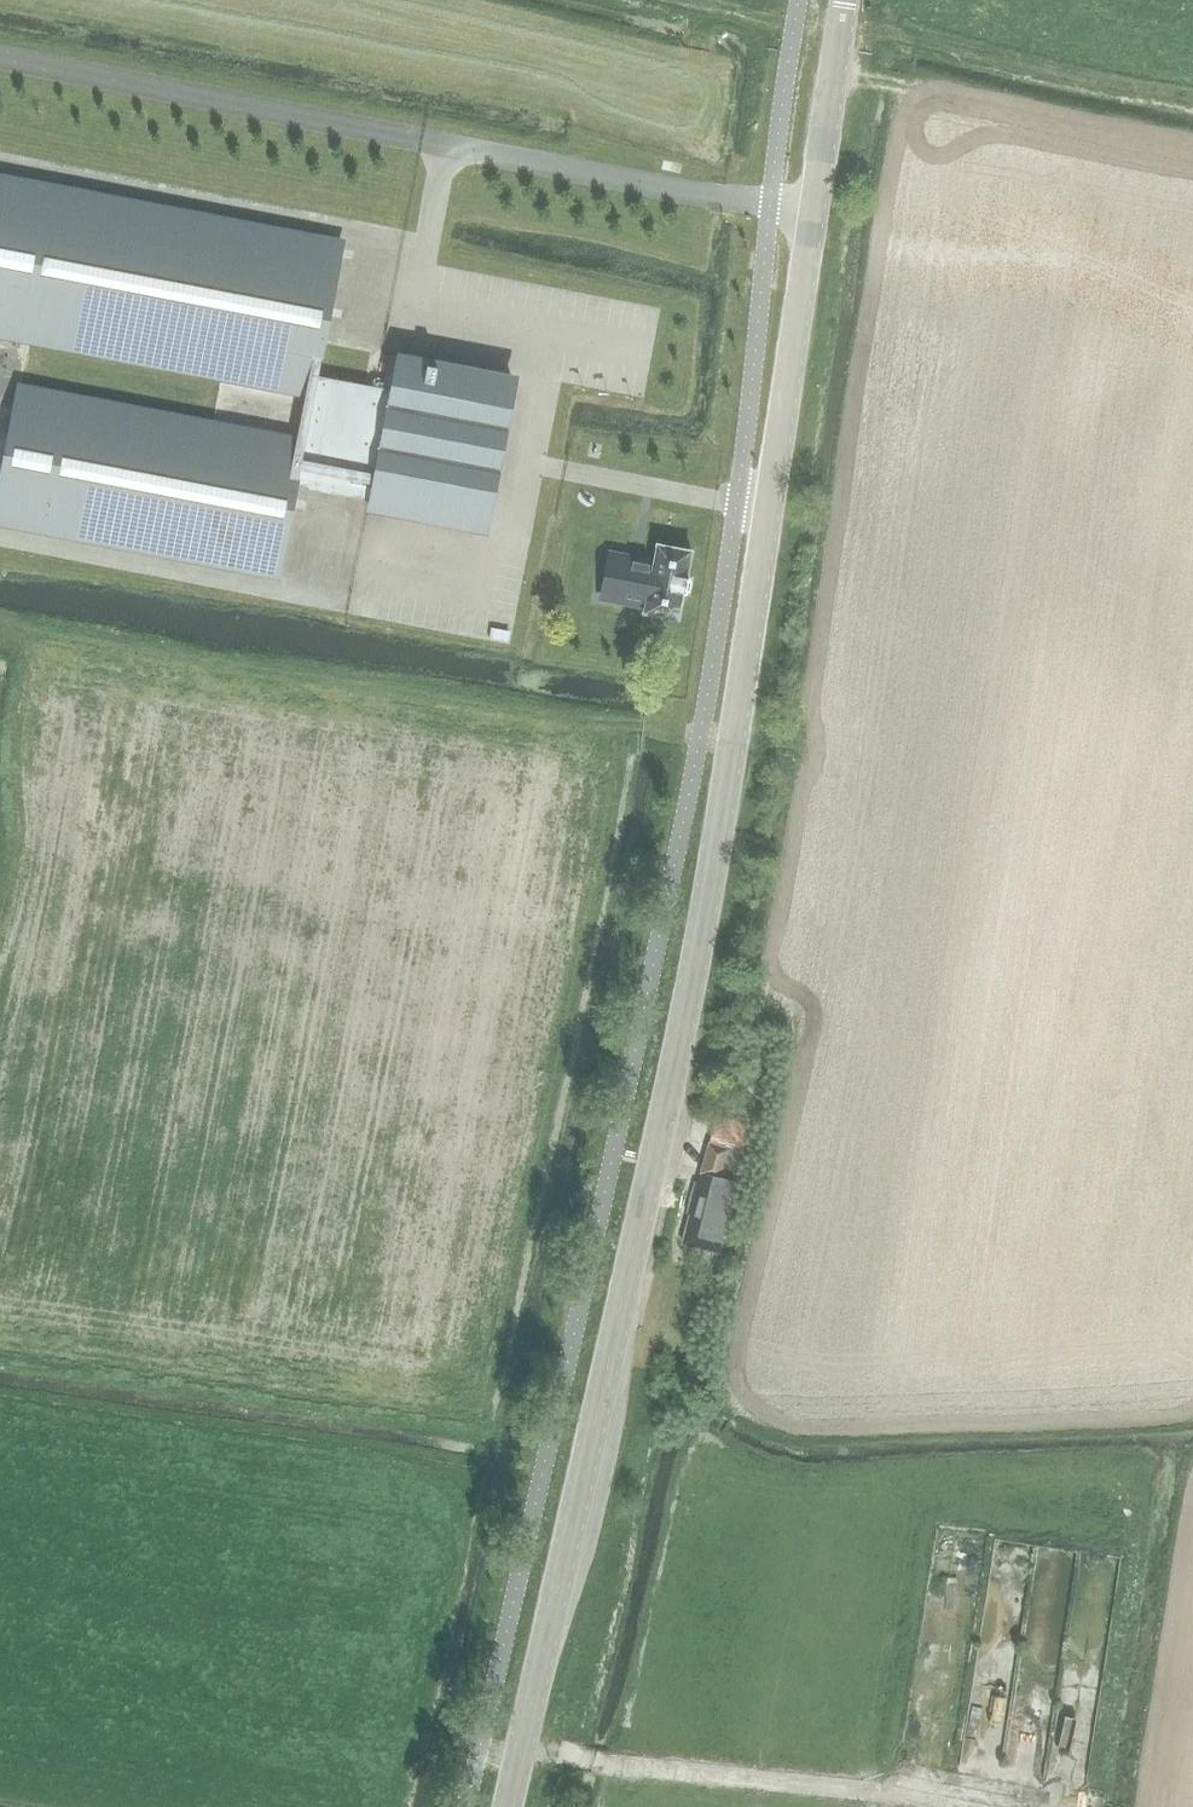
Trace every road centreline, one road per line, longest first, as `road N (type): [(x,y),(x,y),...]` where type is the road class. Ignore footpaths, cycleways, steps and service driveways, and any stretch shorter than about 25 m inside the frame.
road 1 (tertiary): [(507,1806),(683,1023),(844,0)]
road 2 (track): [(974,1806),(569,1757),(497,1756),(433,1742)]
road 3 (track): [(643,727),(808,747)]

